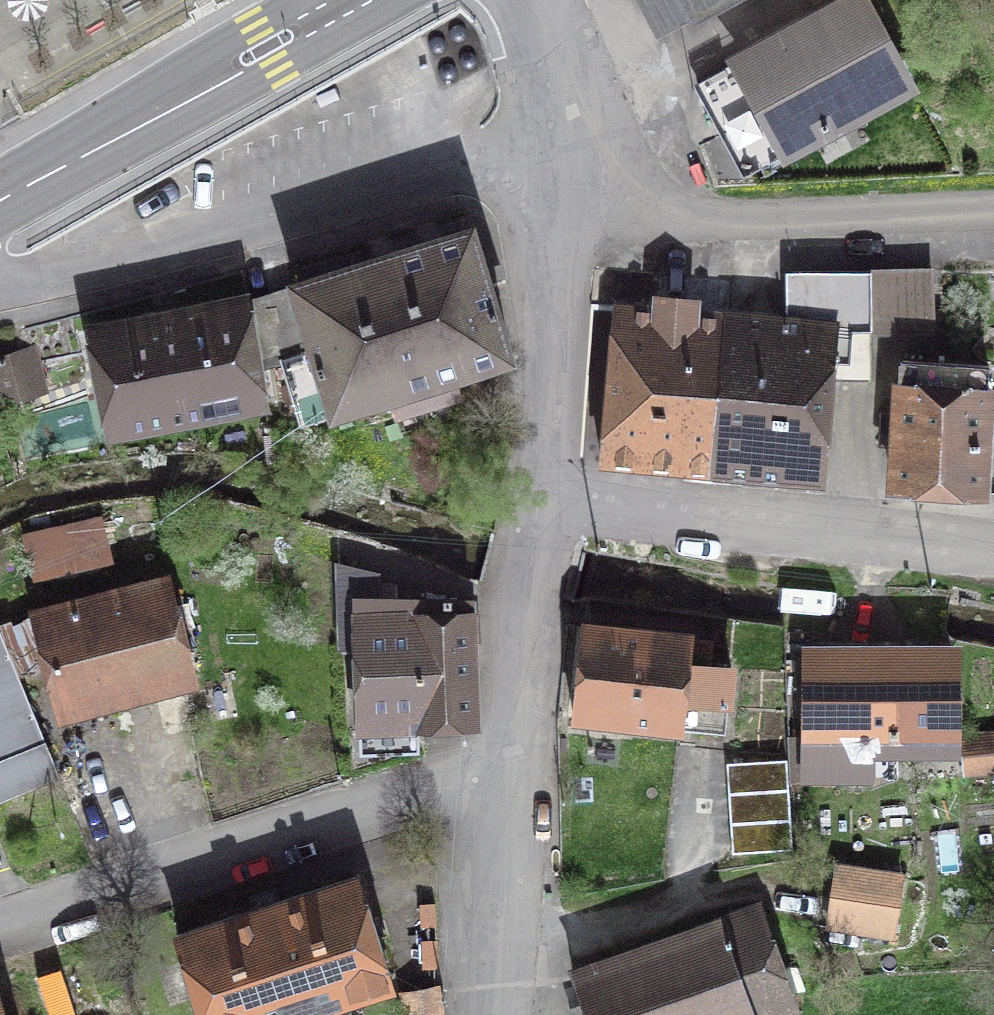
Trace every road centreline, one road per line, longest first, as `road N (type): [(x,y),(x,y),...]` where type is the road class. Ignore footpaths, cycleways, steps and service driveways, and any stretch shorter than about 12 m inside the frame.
road 1 (residential): [(0,269),(178,249),(564,160)]
road 2 (residential): [(0,912),(166,851),(362,802),(502,783)]
road 3 (residential): [(550,497),(993,544)]
road 4 (residential): [(564,160),(636,203),(723,224),(993,207)]
road 5 (primary): [(0,195),(340,0)]
road 6 (residential): [(550,497),(564,160)]
road 7 (residential): [(502,783),(550,497)]
road 8 (residential): [(499,1014),(502,783)]
road 9 (residential): [(564,160),(529,0)]

